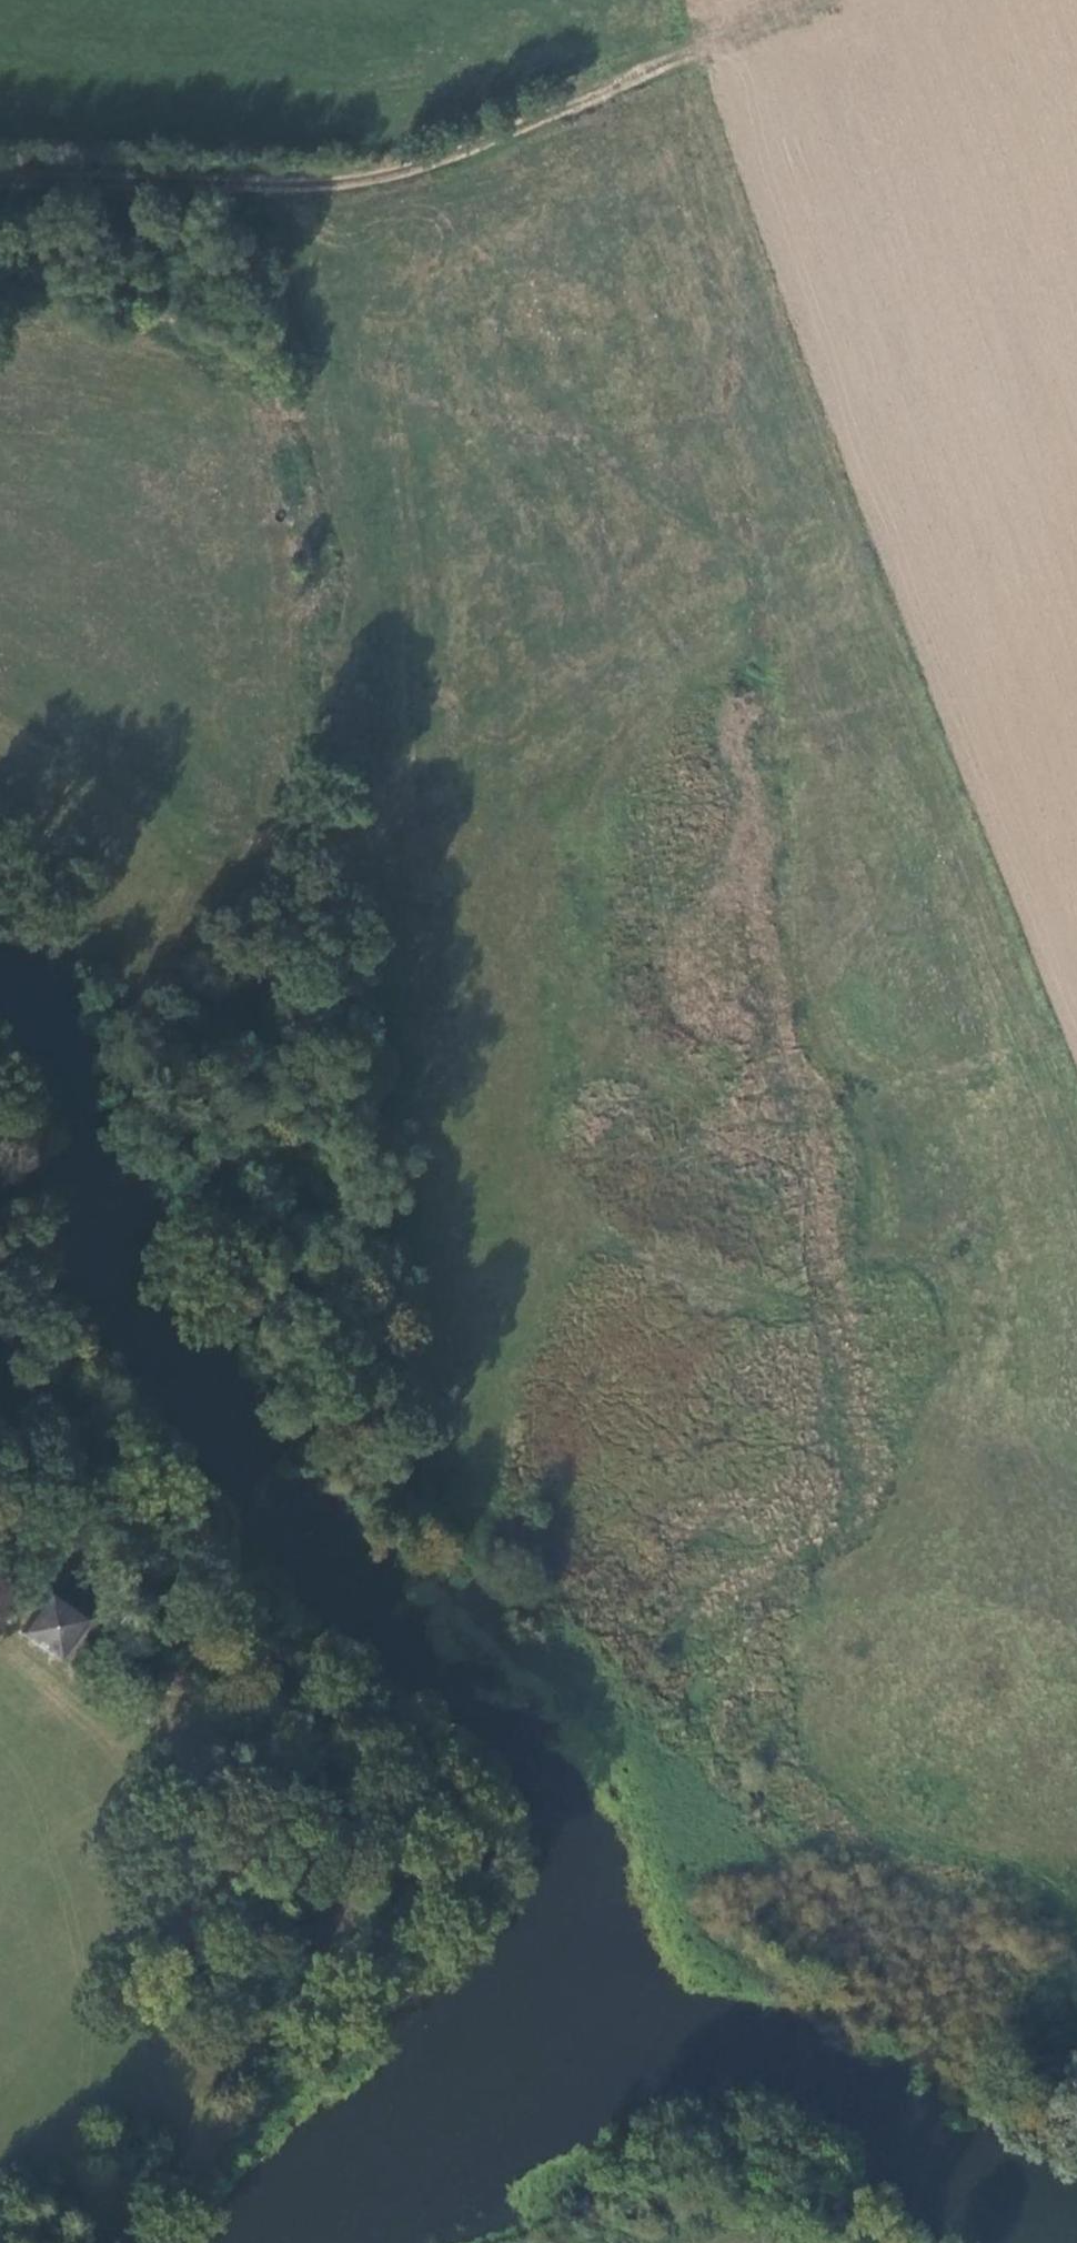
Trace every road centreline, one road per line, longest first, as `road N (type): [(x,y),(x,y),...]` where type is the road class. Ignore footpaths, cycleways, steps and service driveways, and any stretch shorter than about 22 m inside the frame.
road 1 (track): [(0,186),(207,191),(401,177),(719,41)]

